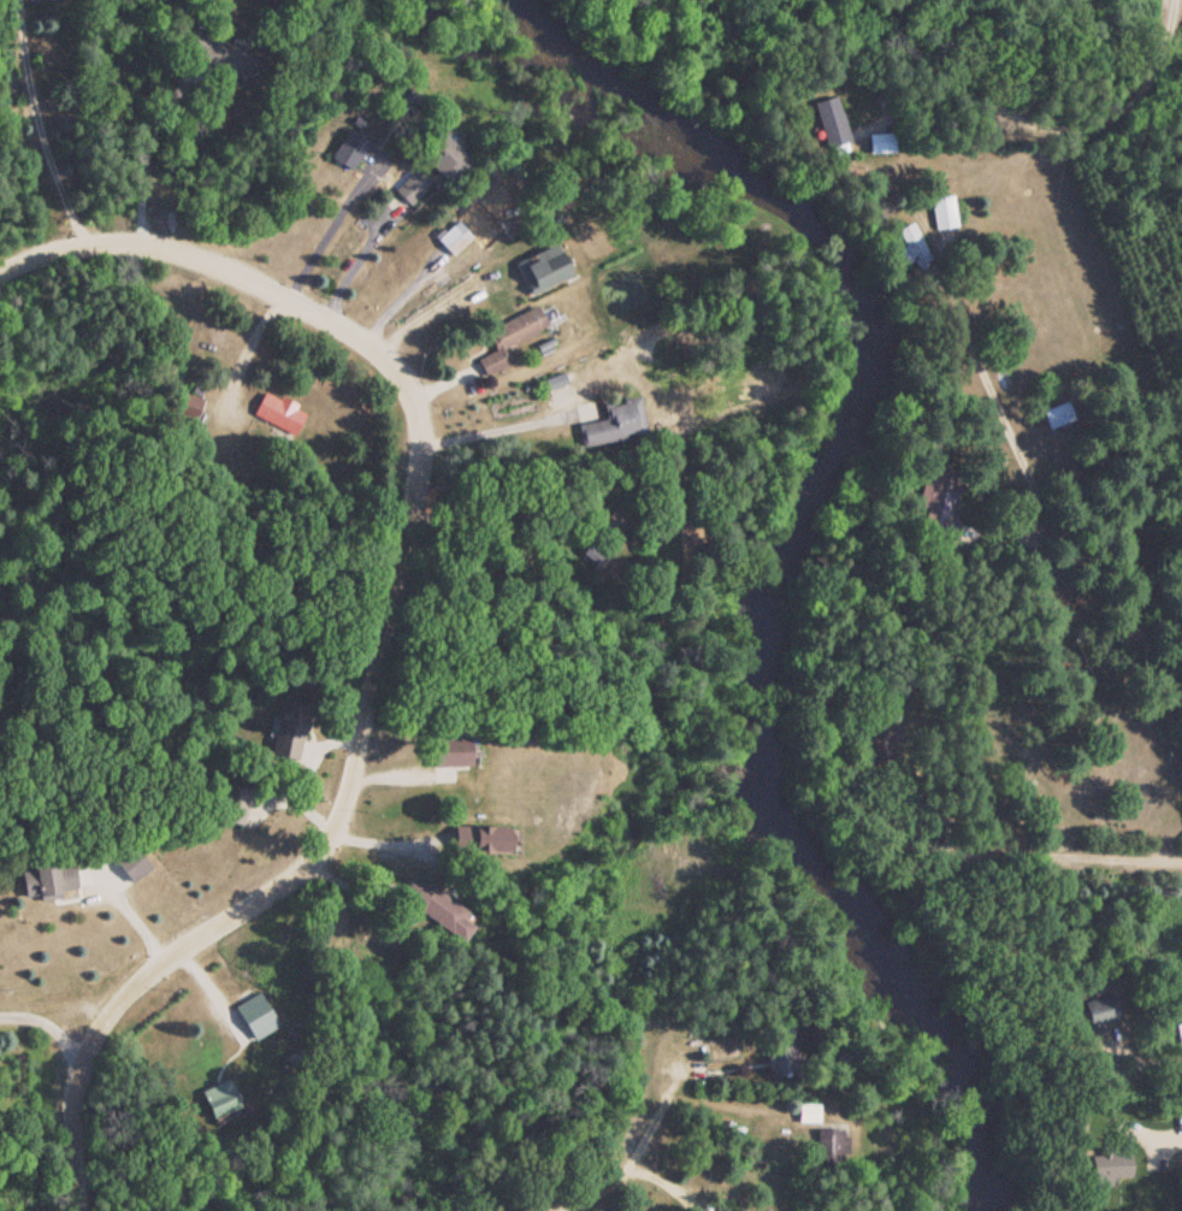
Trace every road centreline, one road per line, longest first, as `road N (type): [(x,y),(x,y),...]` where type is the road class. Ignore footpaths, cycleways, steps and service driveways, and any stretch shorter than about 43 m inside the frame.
road 1 (residential): [(68,1210),(60,1100),(66,1029),(96,981),(148,926),(292,831),(319,794),(408,414),(403,366),(380,323),(243,247),(119,206),(49,212),(0,232)]
road 2 (residential): [(447,1210),(611,1136),(657,1057)]
road 3 (residential): [(935,110),(1095,87),(1153,18),(1158,0)]

